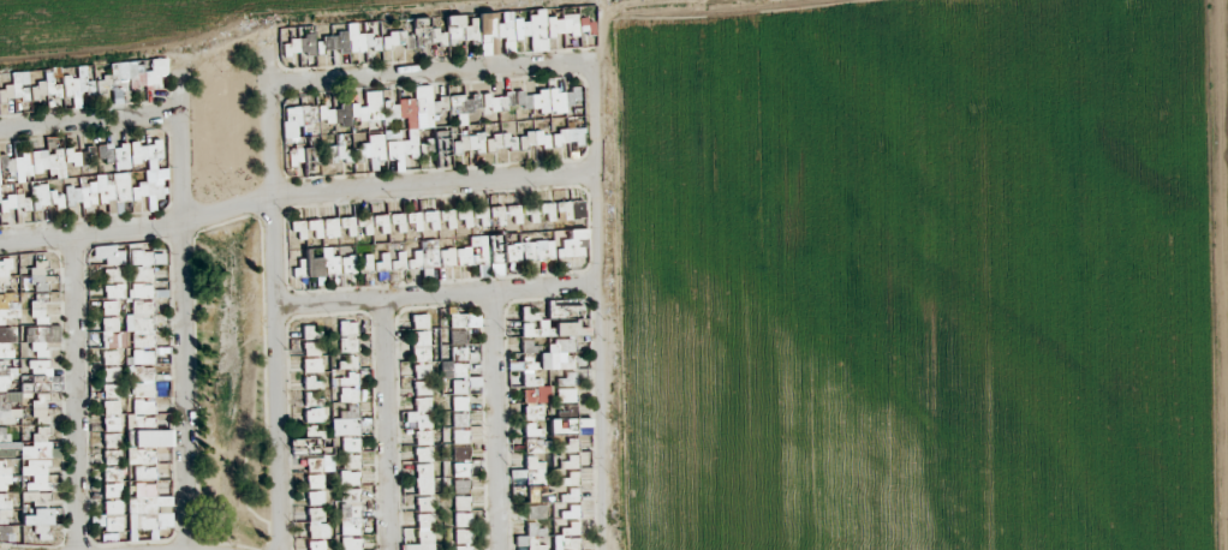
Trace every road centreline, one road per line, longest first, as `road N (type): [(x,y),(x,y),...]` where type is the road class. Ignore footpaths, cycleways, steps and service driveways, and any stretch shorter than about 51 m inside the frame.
road 1 (residential): [(0,242),(274,199),(595,175)]
road 2 (residential): [(269,55),(279,549)]
road 3 (residential): [(591,74),(601,549)]
road 4 (residential): [(179,79),(188,549)]
road 5 (residential): [(270,85),(582,68),(591,74)]
road 6 (residential): [(596,289),(276,309)]
road 7 (residential): [(493,294),(501,549)]
road 8 (residential): [(388,303),(389,549)]
road 9 (residential): [(0,134),(180,119)]

